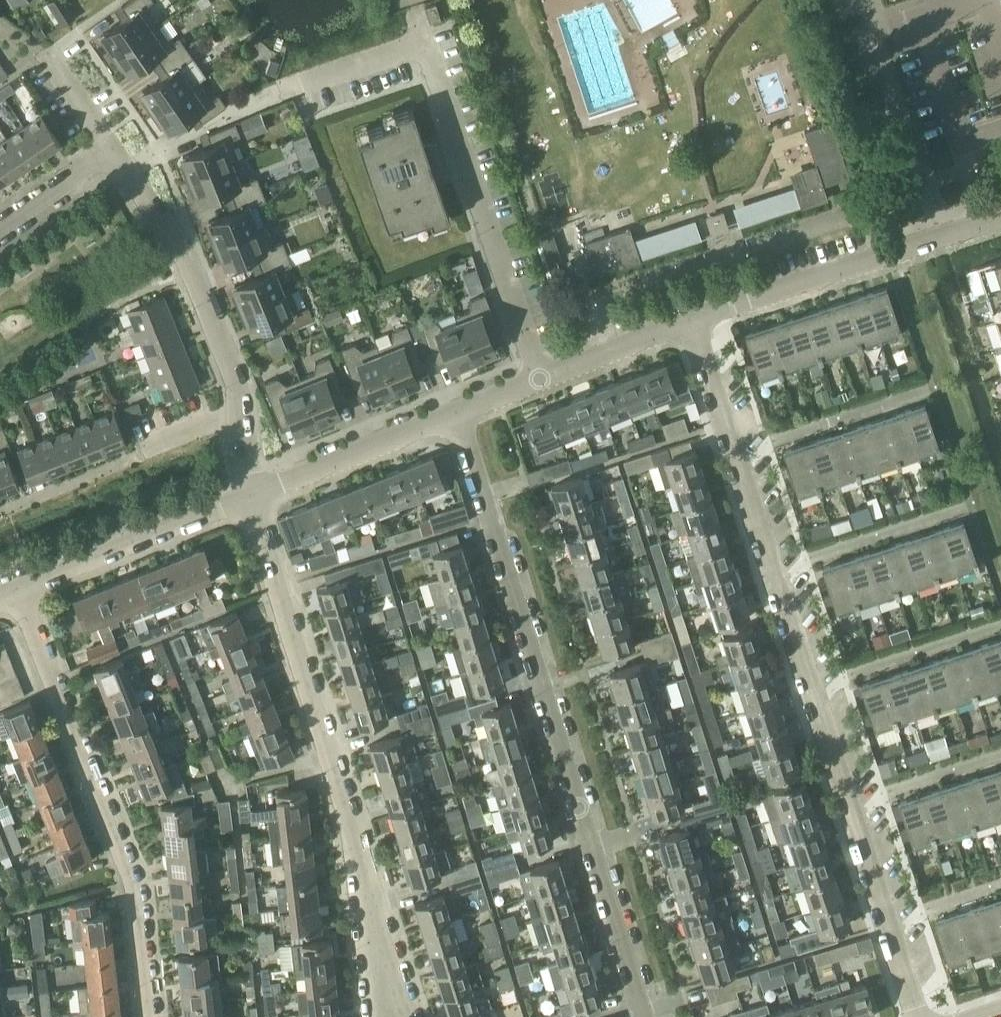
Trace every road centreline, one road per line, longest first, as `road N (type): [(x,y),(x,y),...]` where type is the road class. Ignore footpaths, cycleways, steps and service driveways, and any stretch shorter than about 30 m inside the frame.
road 1 (residential): [(924,1016),(691,320)]
road 2 (residential): [(643,1016),(458,417)]
road 3 (residential): [(542,380),(432,45),(286,93)]
road 4 (residential): [(397,963),(259,495)]
road 5 (residential): [(151,1016),(132,870),(16,585)]
road 6 (residential): [(259,495),(224,347),(177,248),(110,150)]
road 7 (residential): [(691,320),(1000,218)]
road 8 (residential): [(16,585),(259,495)]
road 9 (residential): [(259,495),(458,417)]
road 10 (residential): [(542,380),(691,320)]
road 11 (residential): [(0,227),(110,150)]

